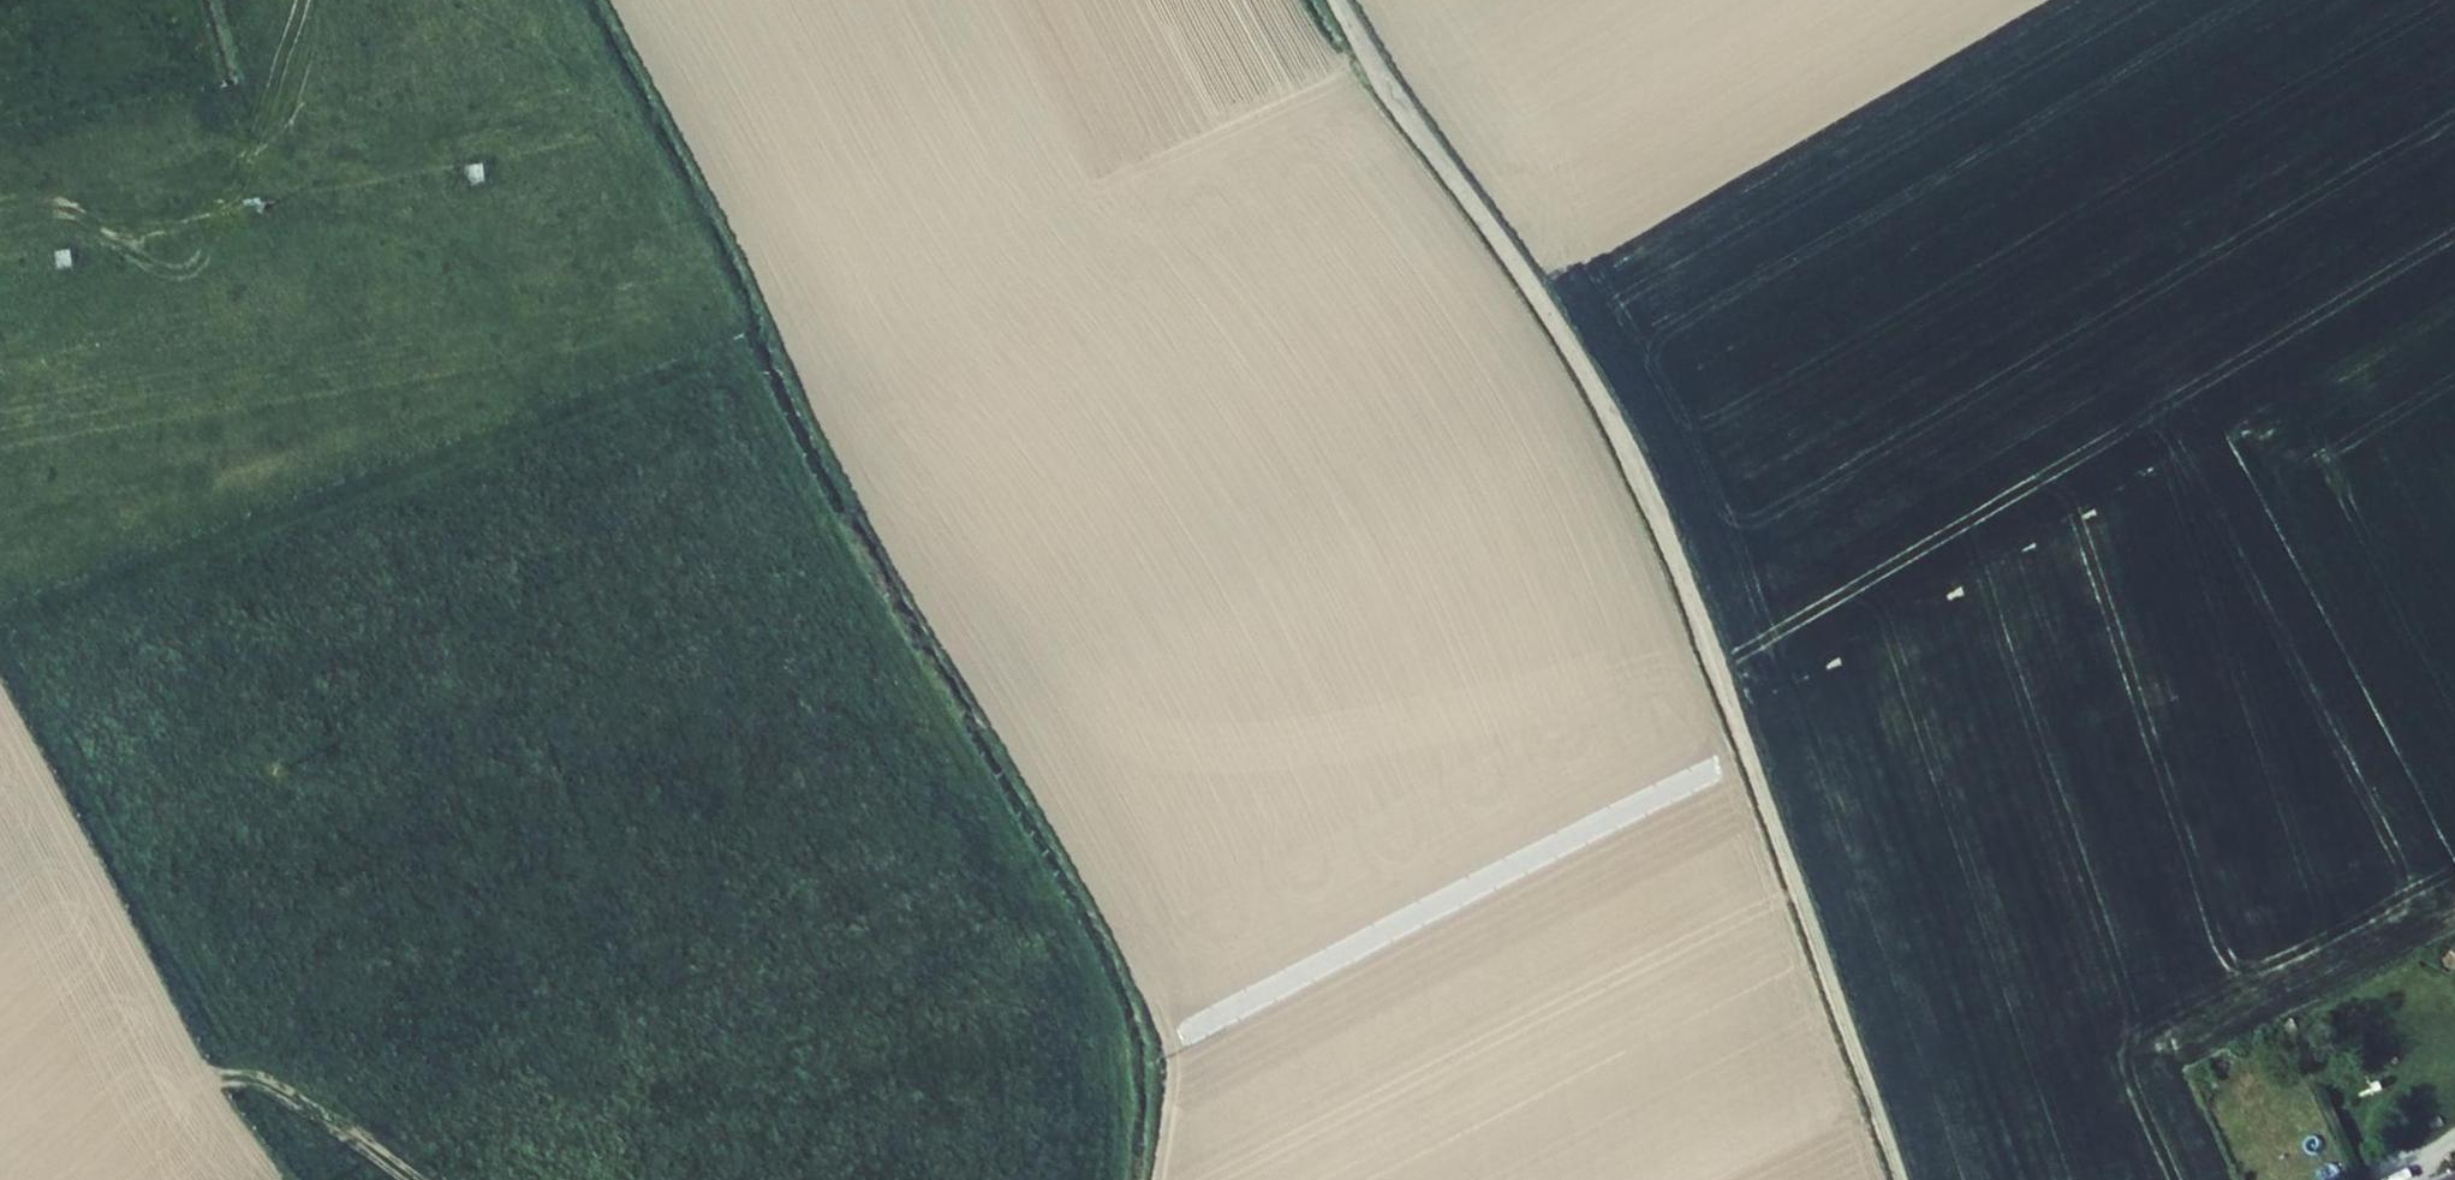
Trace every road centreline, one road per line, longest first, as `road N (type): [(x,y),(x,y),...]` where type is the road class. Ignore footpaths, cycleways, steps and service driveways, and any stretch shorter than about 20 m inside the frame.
road 1 (track): [(1337,0),(1398,101),(1558,326),(1654,504),(1901,1179)]

